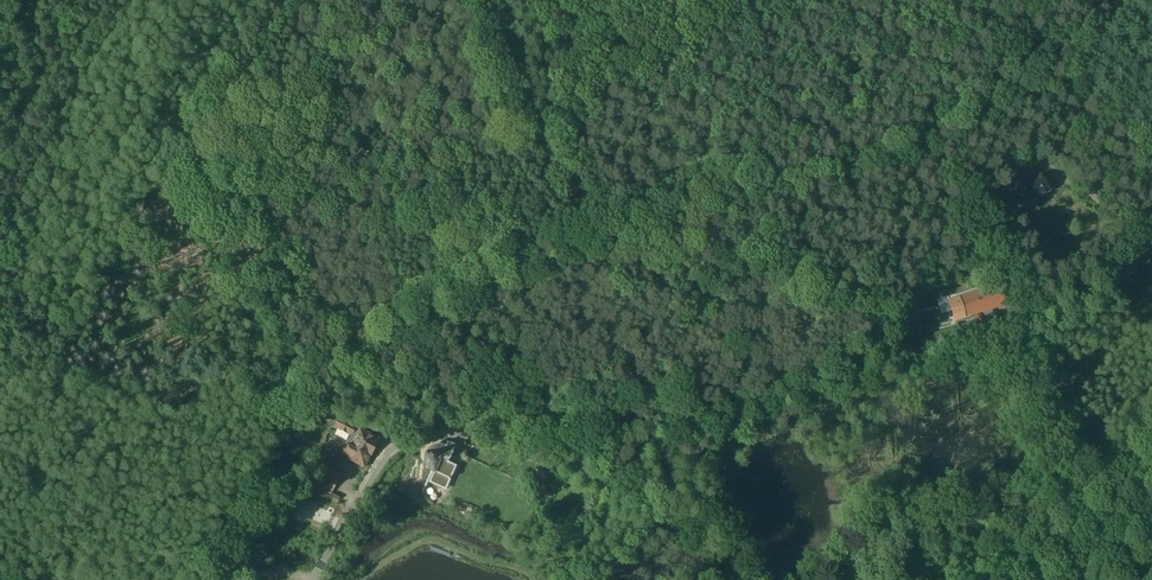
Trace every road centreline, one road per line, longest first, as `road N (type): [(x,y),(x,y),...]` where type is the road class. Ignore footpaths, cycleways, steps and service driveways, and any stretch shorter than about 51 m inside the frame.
road 1 (unclassified): [(1151,234),(1065,306),(768,397),(664,421),(486,419),(433,432),(381,463),(311,579)]
road 2 (track): [(757,0),(546,126)]
road 3 (track): [(1040,154),(995,110),(924,0)]

